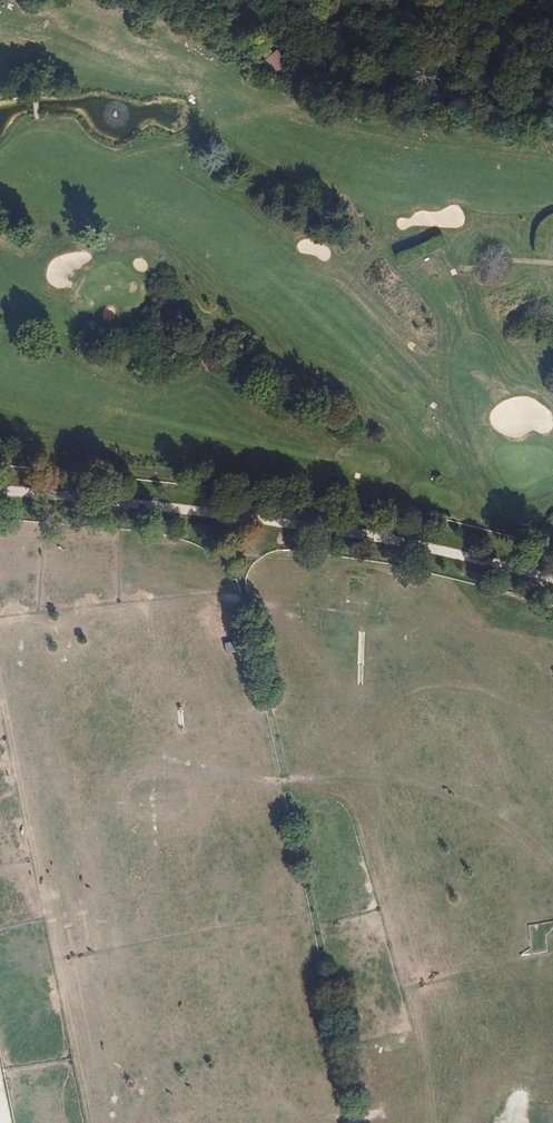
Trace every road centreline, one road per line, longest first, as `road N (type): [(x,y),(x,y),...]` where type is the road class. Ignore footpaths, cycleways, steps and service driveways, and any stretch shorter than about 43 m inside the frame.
road 1 (track): [(552,579),(344,532),(0,490)]

